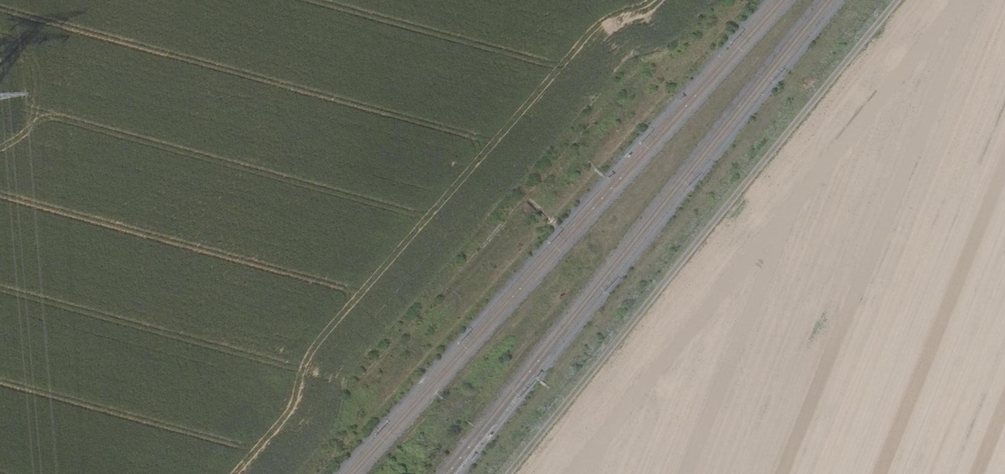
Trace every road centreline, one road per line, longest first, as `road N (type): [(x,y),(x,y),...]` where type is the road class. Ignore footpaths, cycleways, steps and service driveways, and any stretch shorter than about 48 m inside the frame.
road 1 (track): [(898,0),(509,473)]

